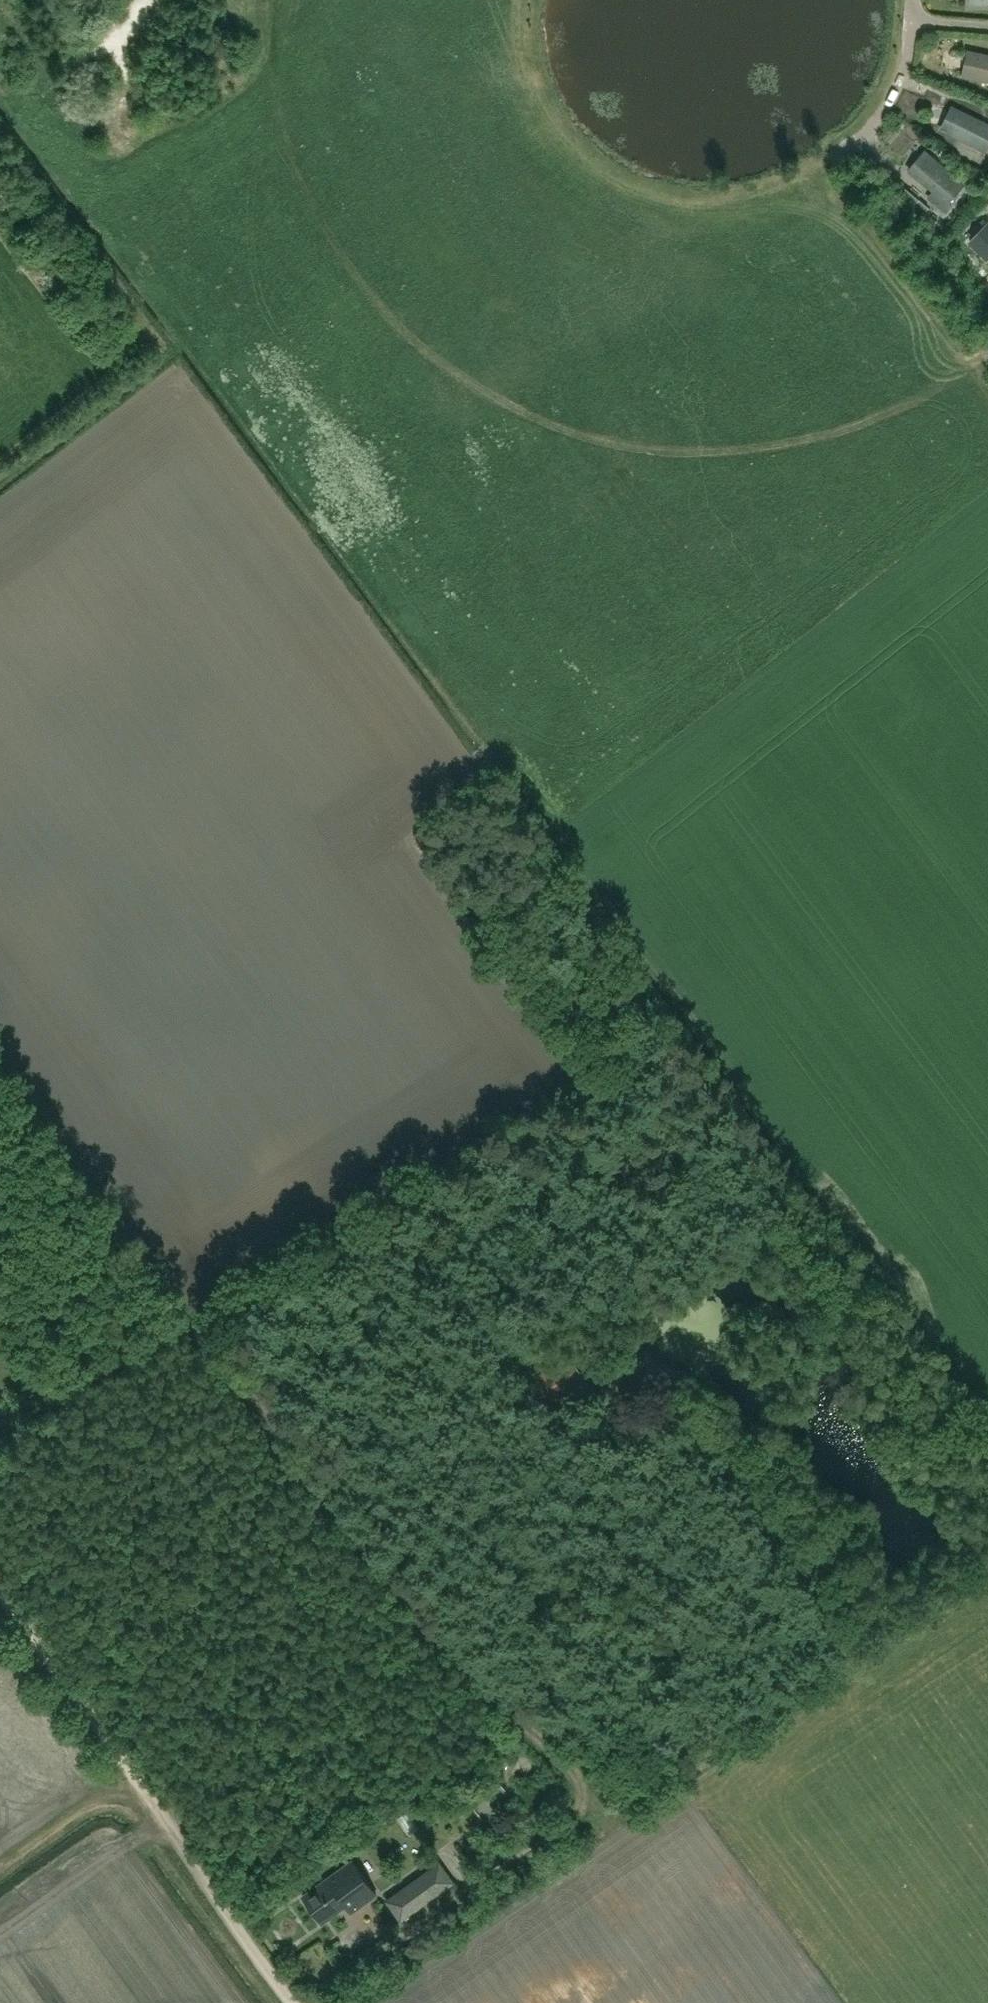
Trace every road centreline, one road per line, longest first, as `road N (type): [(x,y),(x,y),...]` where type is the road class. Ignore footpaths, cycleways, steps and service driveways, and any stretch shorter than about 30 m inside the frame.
road 1 (track): [(296,2002),(137,1785)]
road 2 (track): [(137,1785),(0,1597)]

